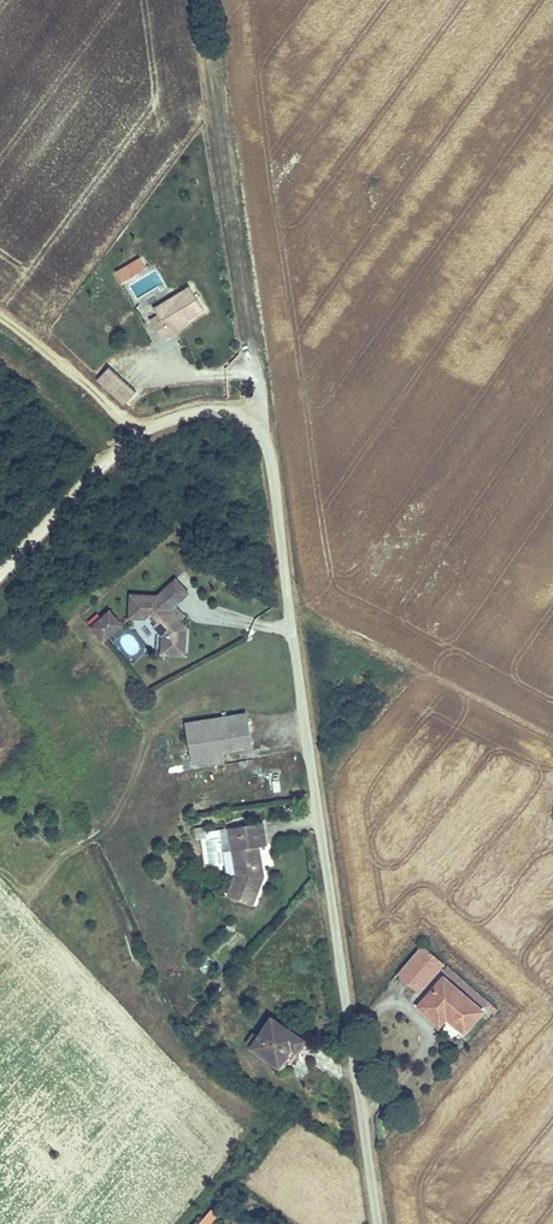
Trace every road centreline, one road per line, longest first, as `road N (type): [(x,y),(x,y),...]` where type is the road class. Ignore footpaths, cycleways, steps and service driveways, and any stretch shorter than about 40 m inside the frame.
road 1 (unclassified): [(377,1223),(266,442)]
road 2 (track): [(199,0),(266,442)]
road 3 (track): [(156,428),(120,414),(0,315)]
road 4 (unclassified): [(266,442),(234,415),(212,410),(156,428)]

